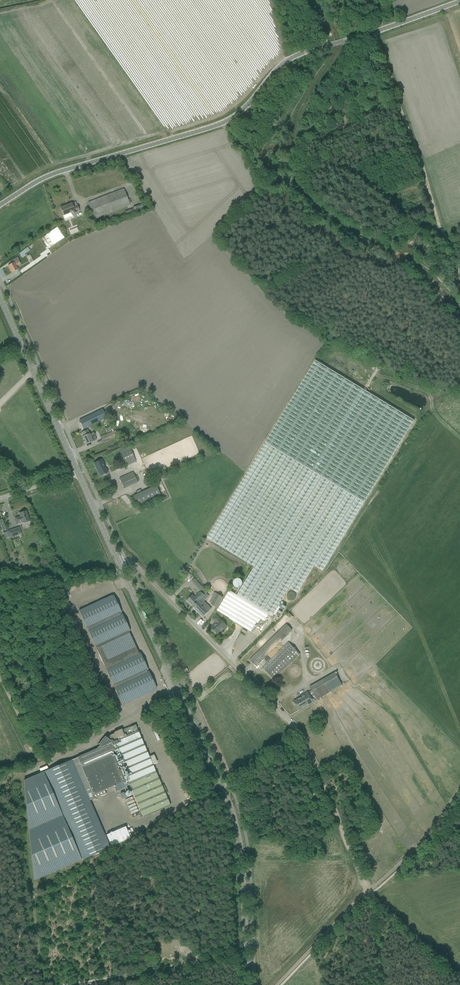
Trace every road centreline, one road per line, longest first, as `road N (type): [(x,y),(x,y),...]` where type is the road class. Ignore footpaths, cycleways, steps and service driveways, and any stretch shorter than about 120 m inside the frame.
road 1 (unclassified): [(0,205),(60,171),(228,121),(291,59),(459,1)]
road 2 (tertiary): [(246,984),(233,819),(178,689)]
road 3 (unclassified): [(302,738),(136,566),(118,565)]
road 4 (track): [(376,32),(441,231)]
road 5 (tertiary): [(77,474),(0,301)]
road 6 (track): [(83,984),(254,949)]
road 7 (track): [(371,892),(302,738)]
road 8 (tertiary): [(178,689),(118,565)]
road 9 (track): [(279,984),(371,892)]
road 10 (track): [(459,977),(371,892)]

